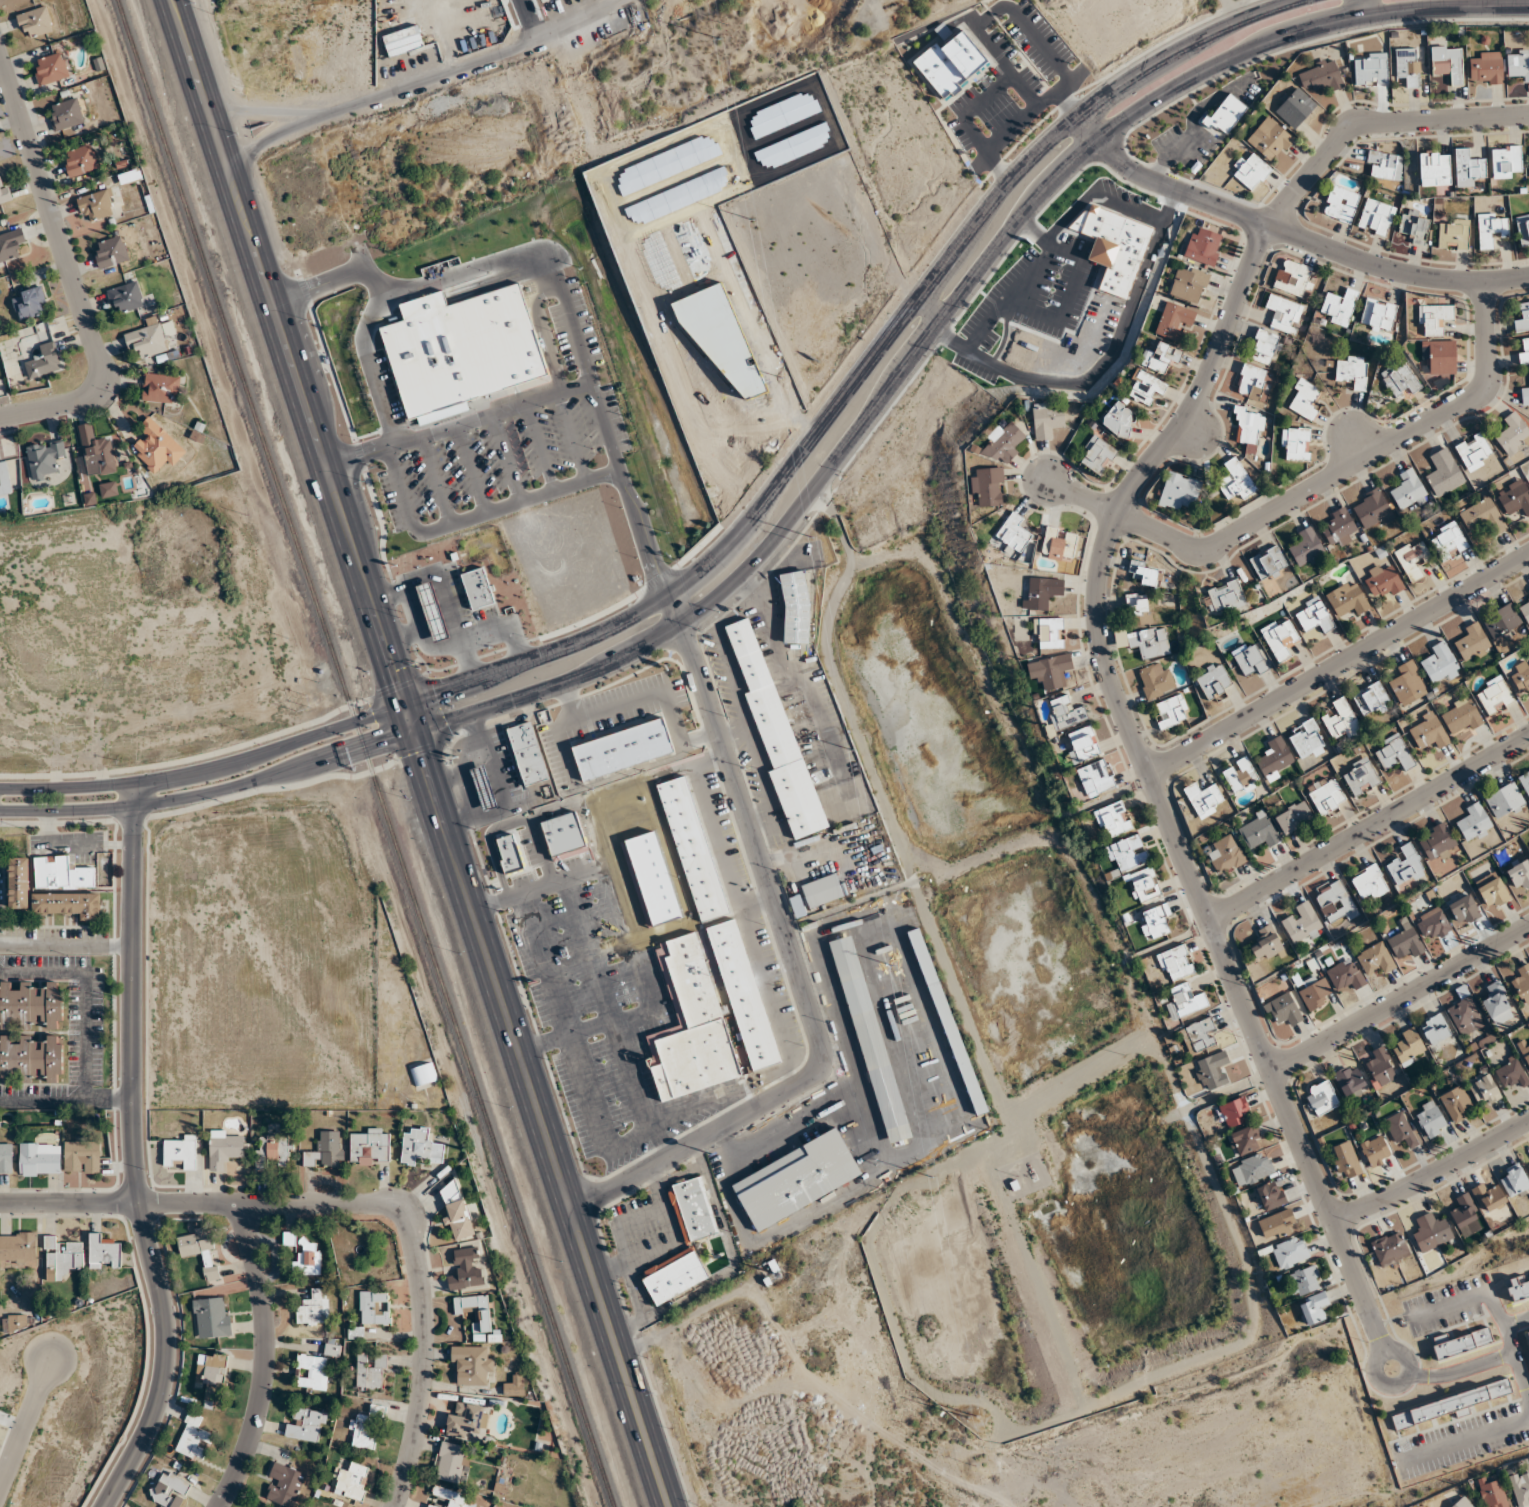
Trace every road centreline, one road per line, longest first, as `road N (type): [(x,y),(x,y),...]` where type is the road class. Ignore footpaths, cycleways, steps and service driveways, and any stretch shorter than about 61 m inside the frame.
road 1 (primary): [(172,0),(669,1506)]
road 2 (residential): [(1384,1351),(1111,688),(1097,630),(1098,581),(1117,512),(1192,394),(1269,225),(1344,132),(1365,123),(1528,114)]
road 3 (secondary): [(414,731),(614,665),(679,629),(777,535),(1020,220),(1100,143)]
road 4 (secondary): [(1080,118),(1015,178),(746,527),(692,578),(623,624),(404,705)]
road 5 (residential): [(570,1207),(811,1079),(821,1065),(679,629)]
road 6 (residential): [(104,1506),(144,1437),(164,1359),(133,1153),(133,783)]
road 7 (residential): [(395,1506),(420,1405),(425,1332),(414,1229),(401,1207),(0,1202)]
road 8 (residential): [(1046,479),(1197,549),(1212,548),(1485,386),(1484,282)]
road 9 (secondary): [(1100,143),(1147,101),(1278,38),(1395,11),(1528,6)]
road 10 (residential): [(1100,143),(1135,171),(1356,259),(1460,282),(1528,277)]
road 11 (residential): [(0,417),(81,401),(95,393),(100,377),(0,59)]
road 12 (residential): [(1147,771),(1528,552)]
road 13 (tertiary): [(0,810),(170,800),(414,731)]
road 14 (tertiary): [(404,705),(165,778),(0,788)]
road 15 (residential): [(1207,918),(1528,733)]
road 16 (residential): [(218,1506),(248,1447),(264,1367),(246,1201)]
road 17 (residential): [(1273,1071),(1528,925)]
road 18 (secondary): [(1293,0),(1151,66),(1080,118)]
road 19 (residential): [(1333,1219),(1528,1112)]
road 20 (residential): [(325,115),(514,49),(524,36)]
road 21 (residential): [(49,1362),(0,1486)]

